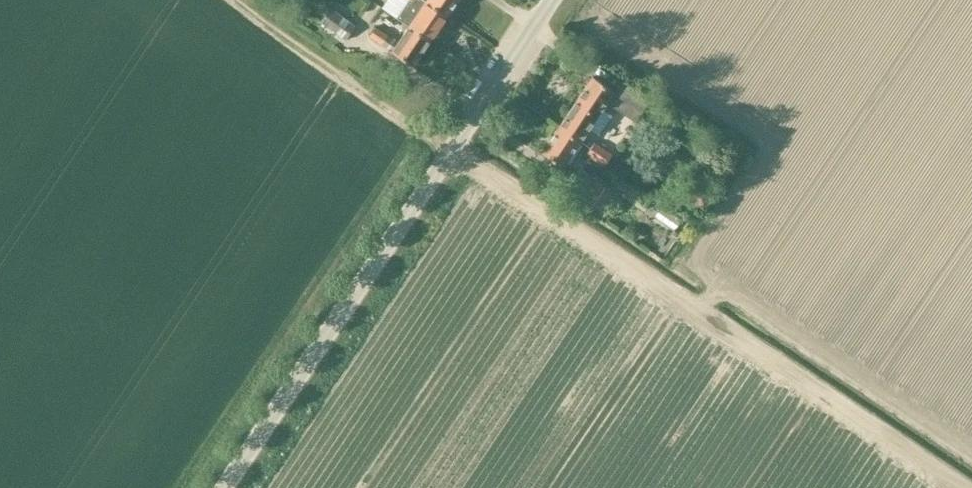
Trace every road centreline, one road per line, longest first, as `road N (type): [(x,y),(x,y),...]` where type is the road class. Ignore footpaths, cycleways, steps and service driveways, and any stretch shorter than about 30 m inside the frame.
road 1 (unclassified): [(224,487),(552,0)]

